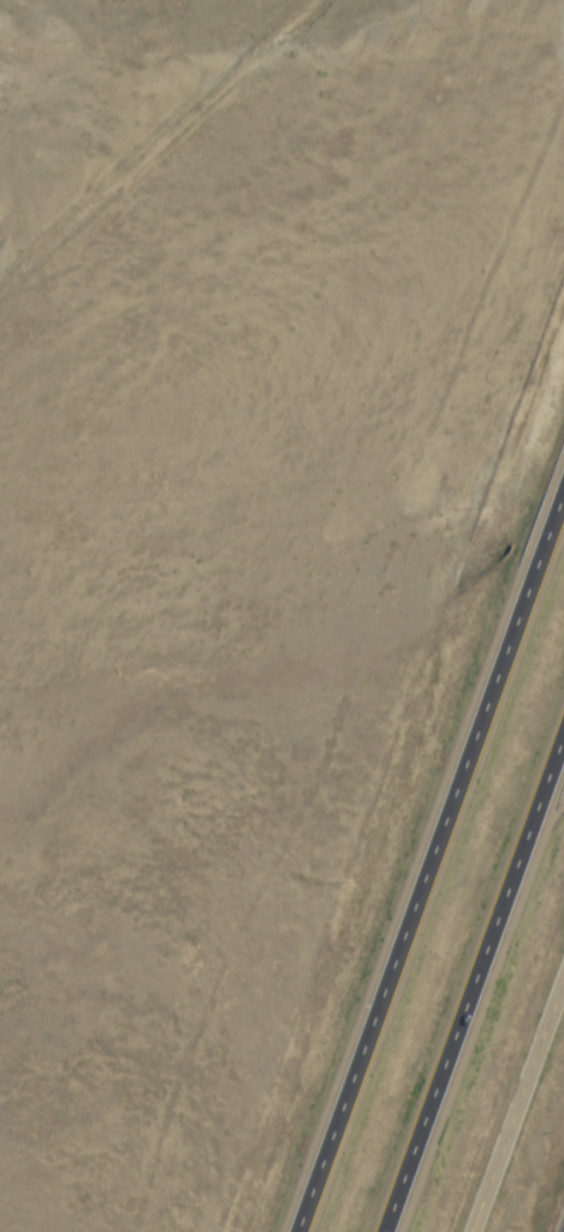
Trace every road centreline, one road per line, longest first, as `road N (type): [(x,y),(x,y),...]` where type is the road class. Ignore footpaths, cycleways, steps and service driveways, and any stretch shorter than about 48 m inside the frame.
road 1 (motorway): [(563,488),(297,1231)]
road 2 (motorway): [(389,1231),(563,743)]
road 3 (track): [(0,321),(85,224),(243,83),(296,51),(320,52)]
road 4 (tertiary): [(445,1231),(563,870)]

